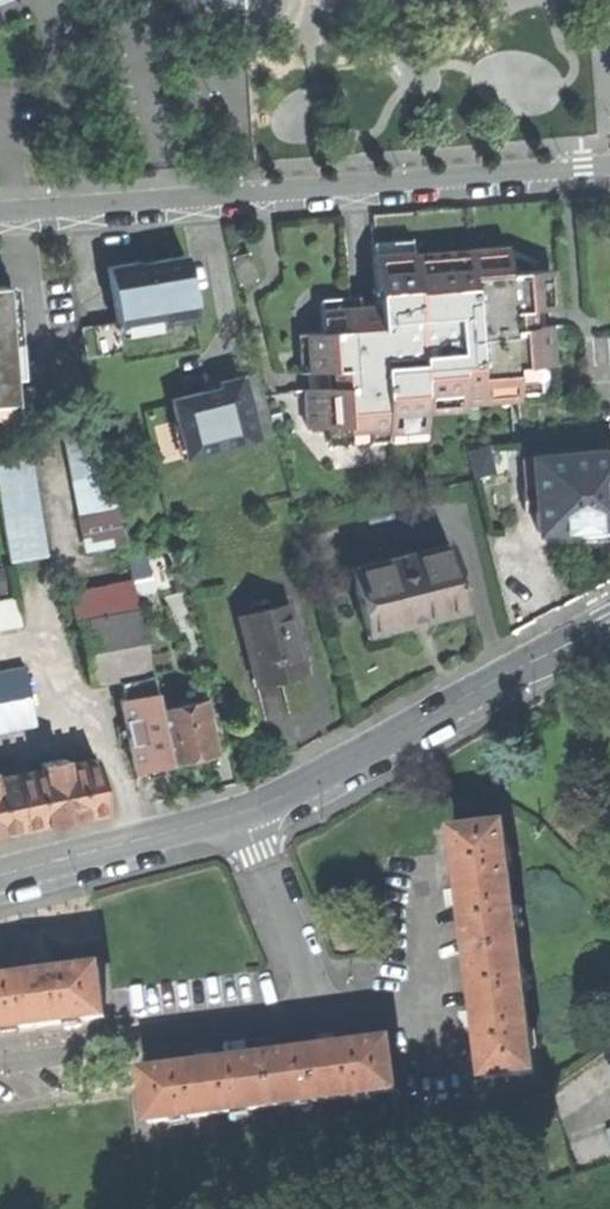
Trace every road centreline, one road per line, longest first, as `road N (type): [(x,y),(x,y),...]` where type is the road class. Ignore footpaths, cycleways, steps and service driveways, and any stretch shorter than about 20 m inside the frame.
road 1 (residential): [(609,623),(246,811),(0,875)]
road 2 (residential): [(0,214),(609,165)]

